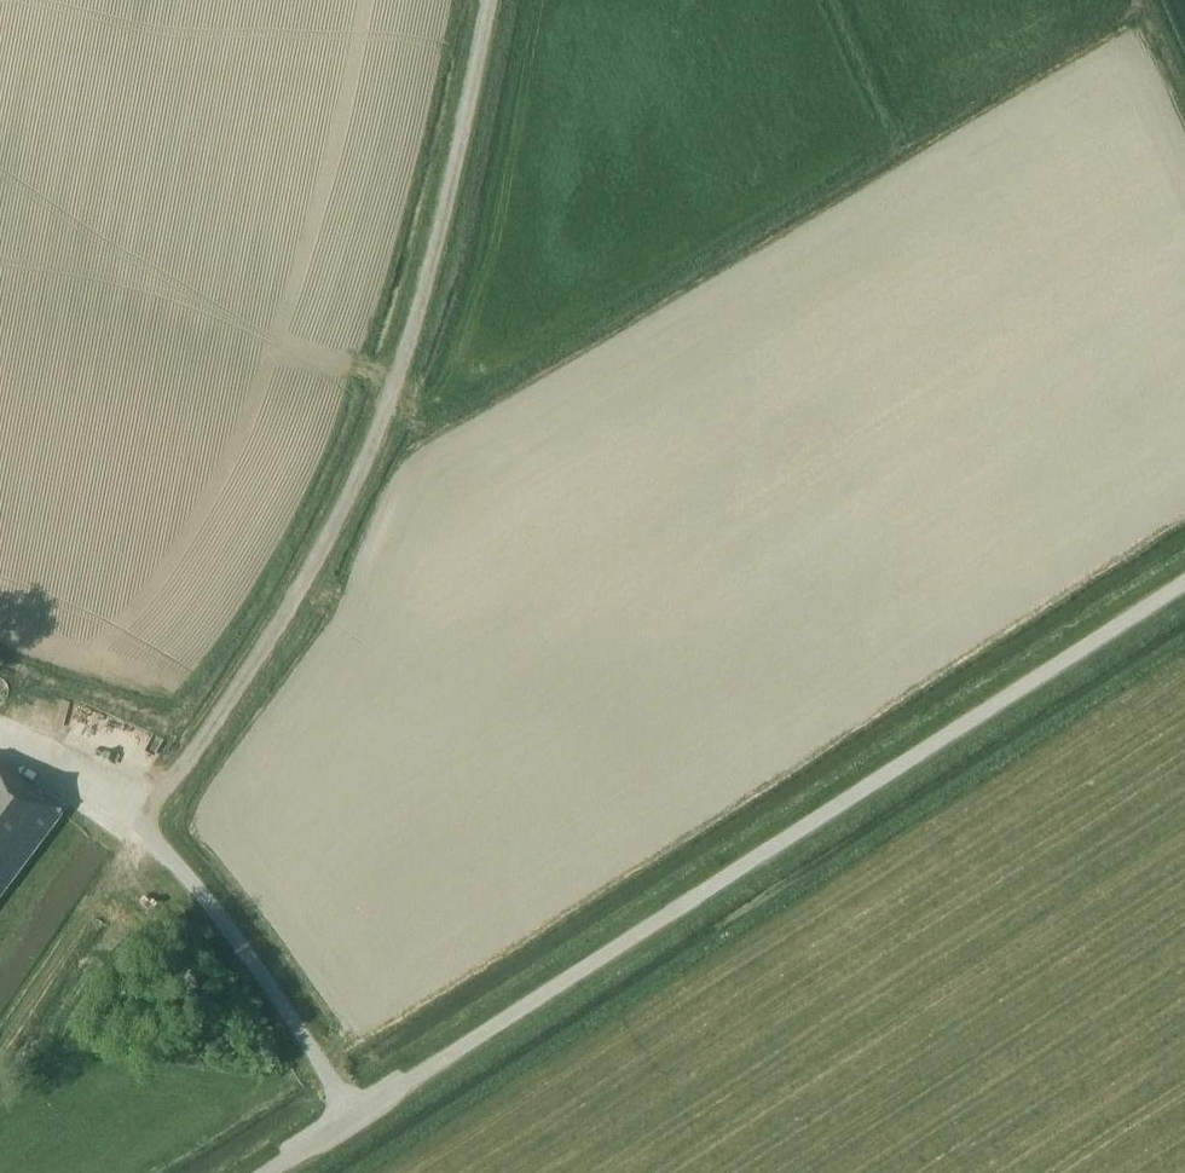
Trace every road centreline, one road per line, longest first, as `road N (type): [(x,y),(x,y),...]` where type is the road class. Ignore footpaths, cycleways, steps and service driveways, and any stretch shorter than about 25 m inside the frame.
road 1 (unclassified): [(264,1172),(1184,582)]
road 2 (track): [(493,0),(424,300),(358,486),(234,705),(133,826)]

